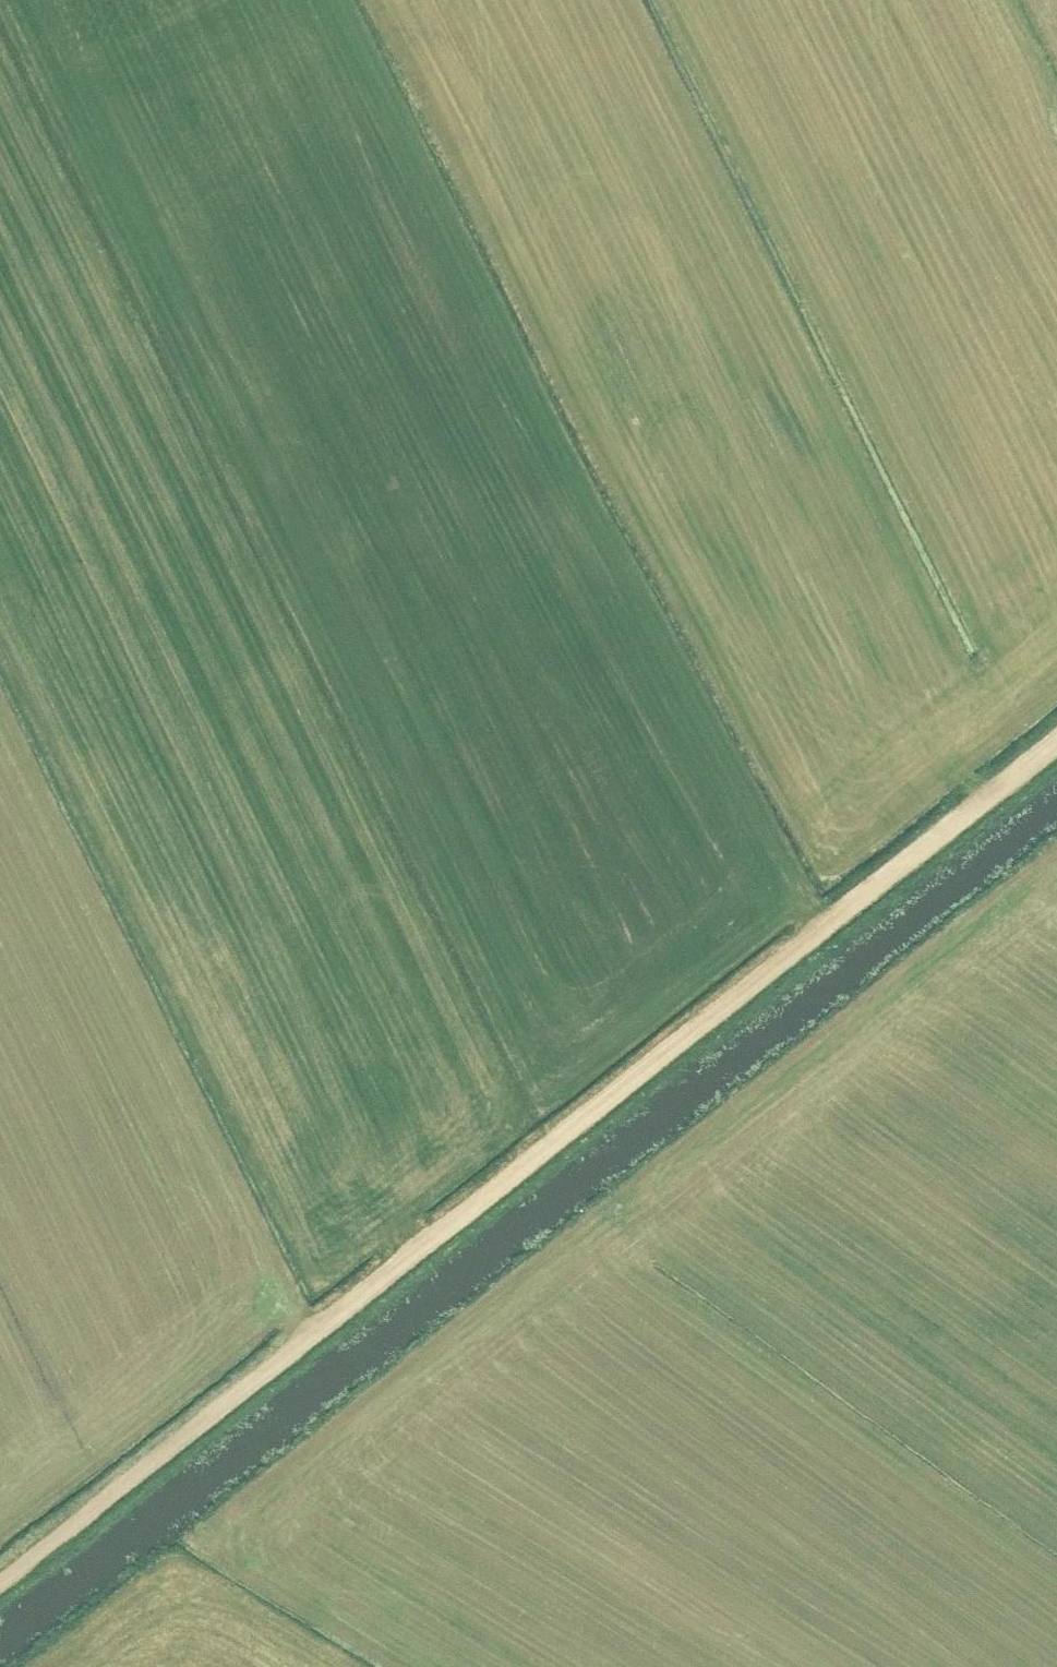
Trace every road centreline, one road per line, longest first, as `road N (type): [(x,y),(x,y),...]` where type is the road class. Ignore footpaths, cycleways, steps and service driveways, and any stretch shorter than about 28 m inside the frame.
road 1 (track): [(0,1578),(1056,736)]

